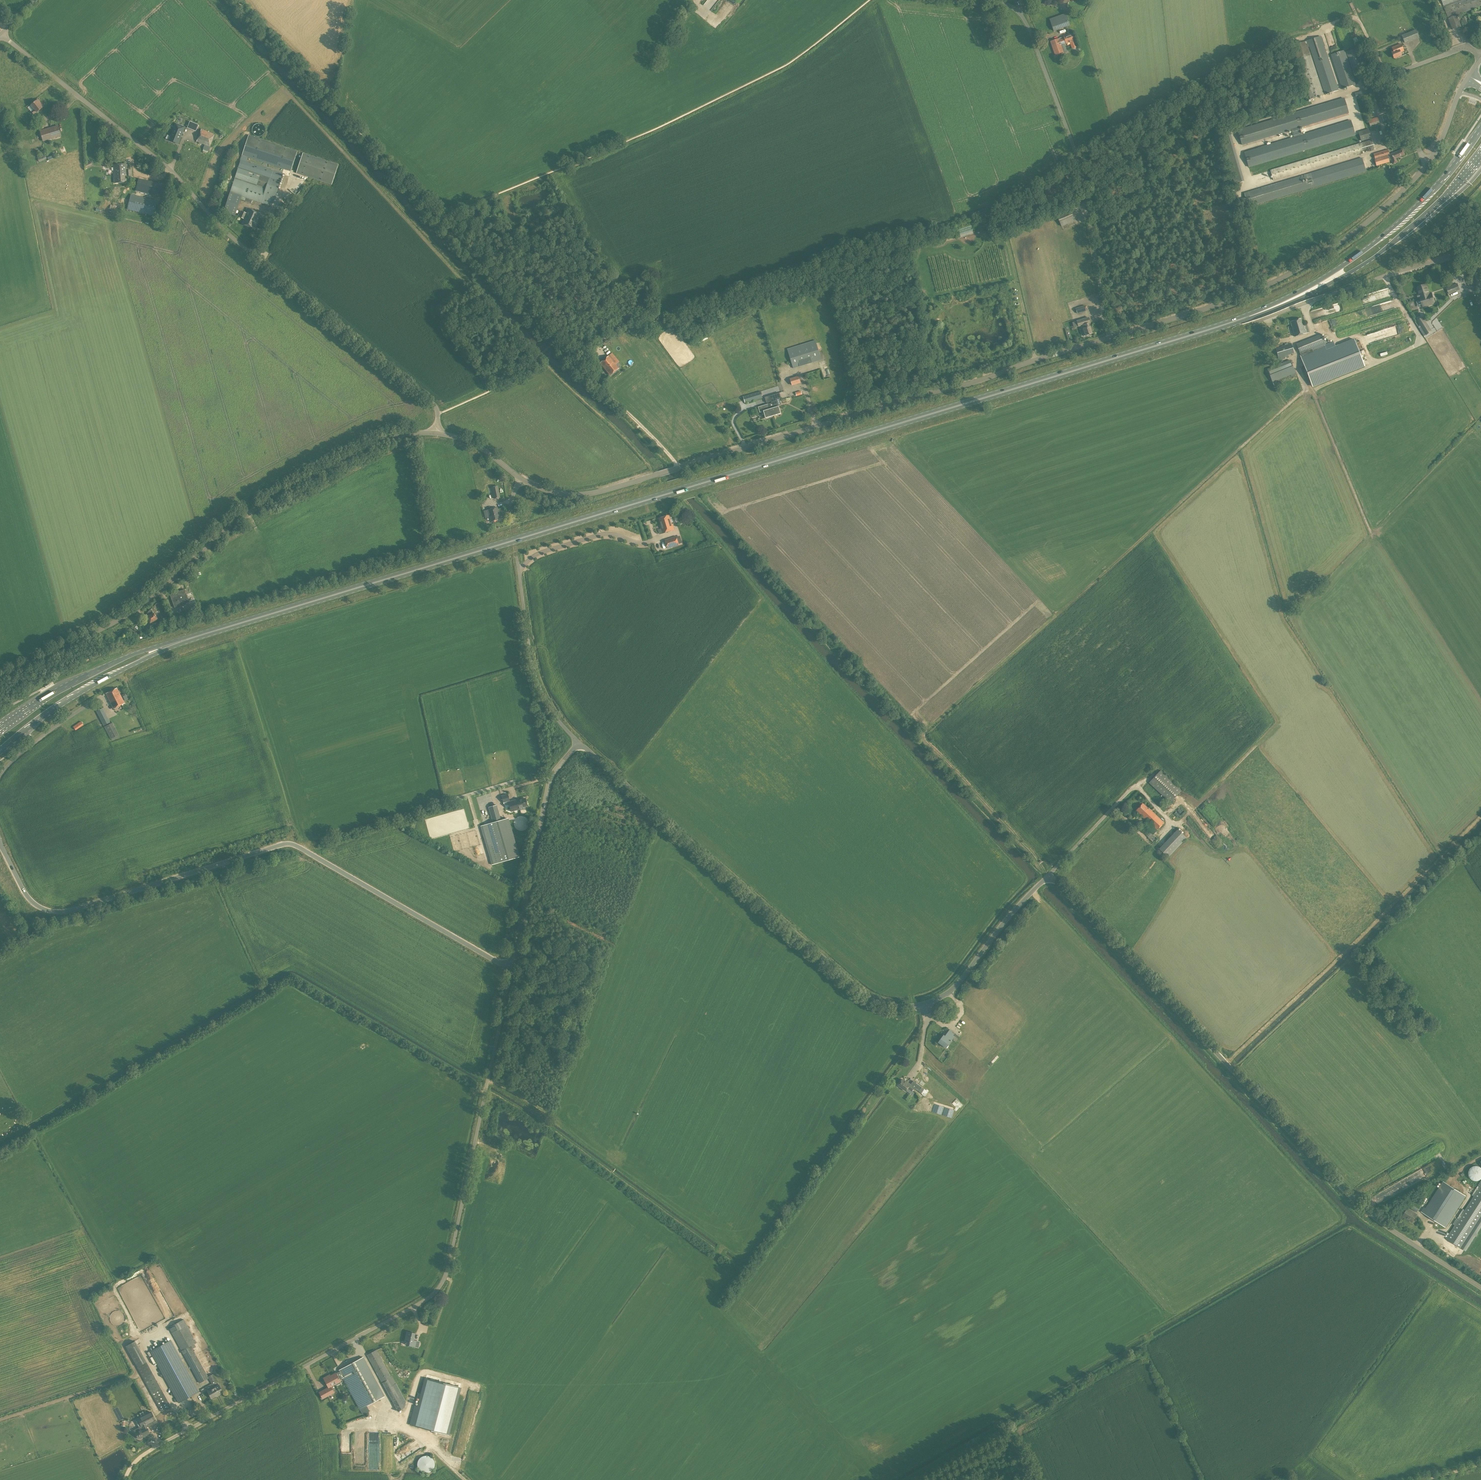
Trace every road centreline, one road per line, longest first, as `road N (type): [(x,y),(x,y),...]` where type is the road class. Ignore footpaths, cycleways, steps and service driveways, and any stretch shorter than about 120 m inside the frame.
road 1 (unclassified): [(580,743),(886,1003),(916,1005),(947,994),(1049,876),(1371,1215)]
road 2 (primary): [(217,630),(1223,325)]
road 3 (unclassified): [(151,1449),(438,1288),(512,966)]
road 4 (unclassified): [(523,476),(557,492),(609,489),(1110,338)]
road 5 (unclassified): [(437,433),(428,398),(237,242),(145,147),(1,33)]
road 6 (unclassified): [(0,843),(28,897),(57,912),(291,843),(512,966)]
road 7 (unclassified): [(0,678),(145,601),(227,528),(299,485),(395,437),(437,433)]
road 8 (track): [(554,343),(233,0)]
road 9 (unclassified): [(1110,338),(1077,152),(1025,20),(991,0)]
road 10 (unclassified): [(1110,338),(1277,281),(1360,227),(1427,164)]
road 11 (primary): [(1480,129),(1381,238),(1318,282),(1223,325)]
road 12 (primary): [(1223,325),(1282,307),(1368,261),(1480,154)]
road 13 (primary): [(0,751),(82,691),(217,630)]
road 14 (primary): [(217,630),(117,662),(0,728)]
road 15 (unclassified): [(512,966),(551,775),(580,743)]
road 16 (unclassified): [(1255,322),(1465,251)]
road 17 (residential): [(1427,164),(1389,78),(1468,46),(1480,54)]
road 18 (unclassified): [(580,743),(548,704),(531,663),(519,569)]
road 19 (track): [(568,357),(680,467)]
road 20 (unclassified): [(519,569),(533,555),(603,534),(644,544),(661,538)]
road 21 (track): [(925,1479),(1011,1430),(1033,1479)]
road 22 (unclassified): [(0,775),(100,697),(110,714)]
road 23 (unclassified): [(1480,1287),(1371,1215)]

